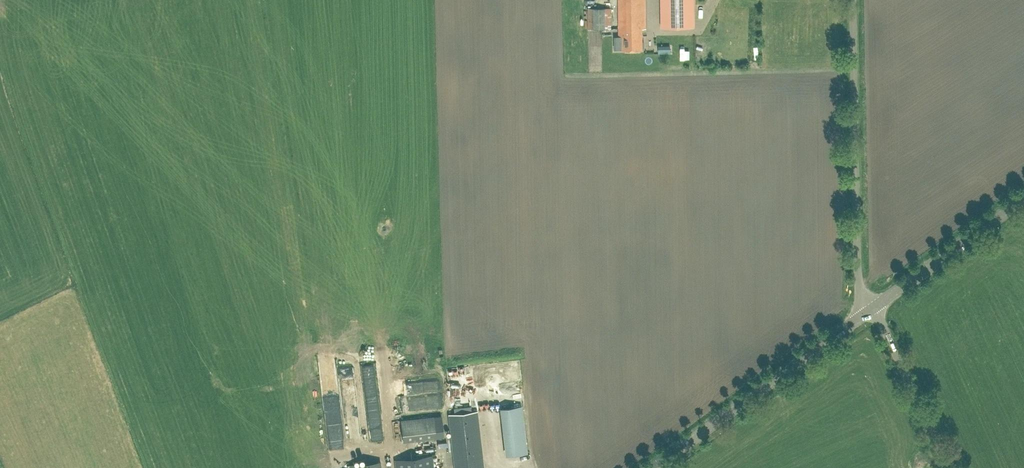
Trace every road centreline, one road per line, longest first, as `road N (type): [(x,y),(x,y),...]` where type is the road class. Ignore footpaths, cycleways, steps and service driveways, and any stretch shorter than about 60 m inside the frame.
road 1 (unclassified): [(872,307),(859,280),(853,0)]
road 2 (tertiary): [(653,467),(872,307)]
road 3 (tertiary): [(872,307),(1023,197)]
road 4 (unclassified): [(948,467),(872,307)]

